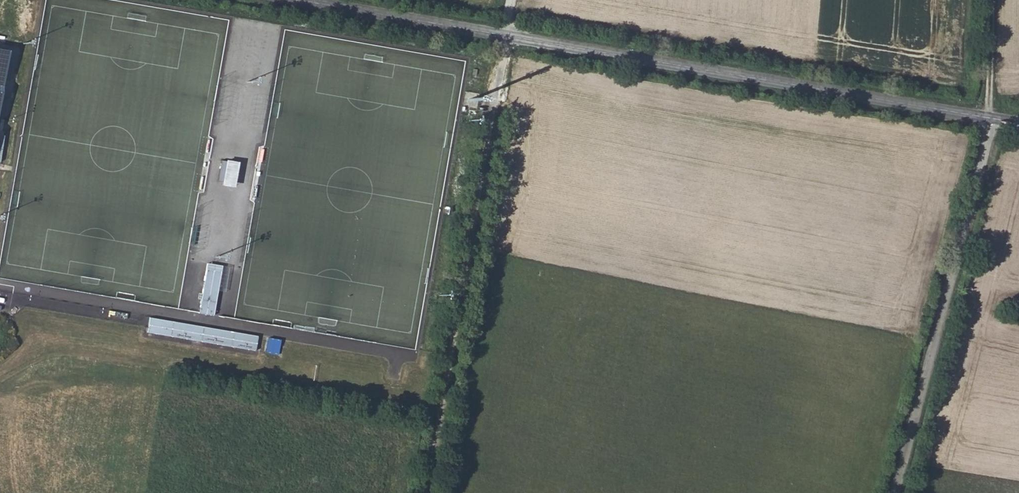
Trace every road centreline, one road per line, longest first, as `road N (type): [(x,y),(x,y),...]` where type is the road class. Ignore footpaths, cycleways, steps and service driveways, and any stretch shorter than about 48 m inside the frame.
road 1 (tertiary): [(301,0),(992,117)]
road 2 (track): [(426,492),(511,0)]
road 3 (unclassified): [(894,492),(992,117)]

